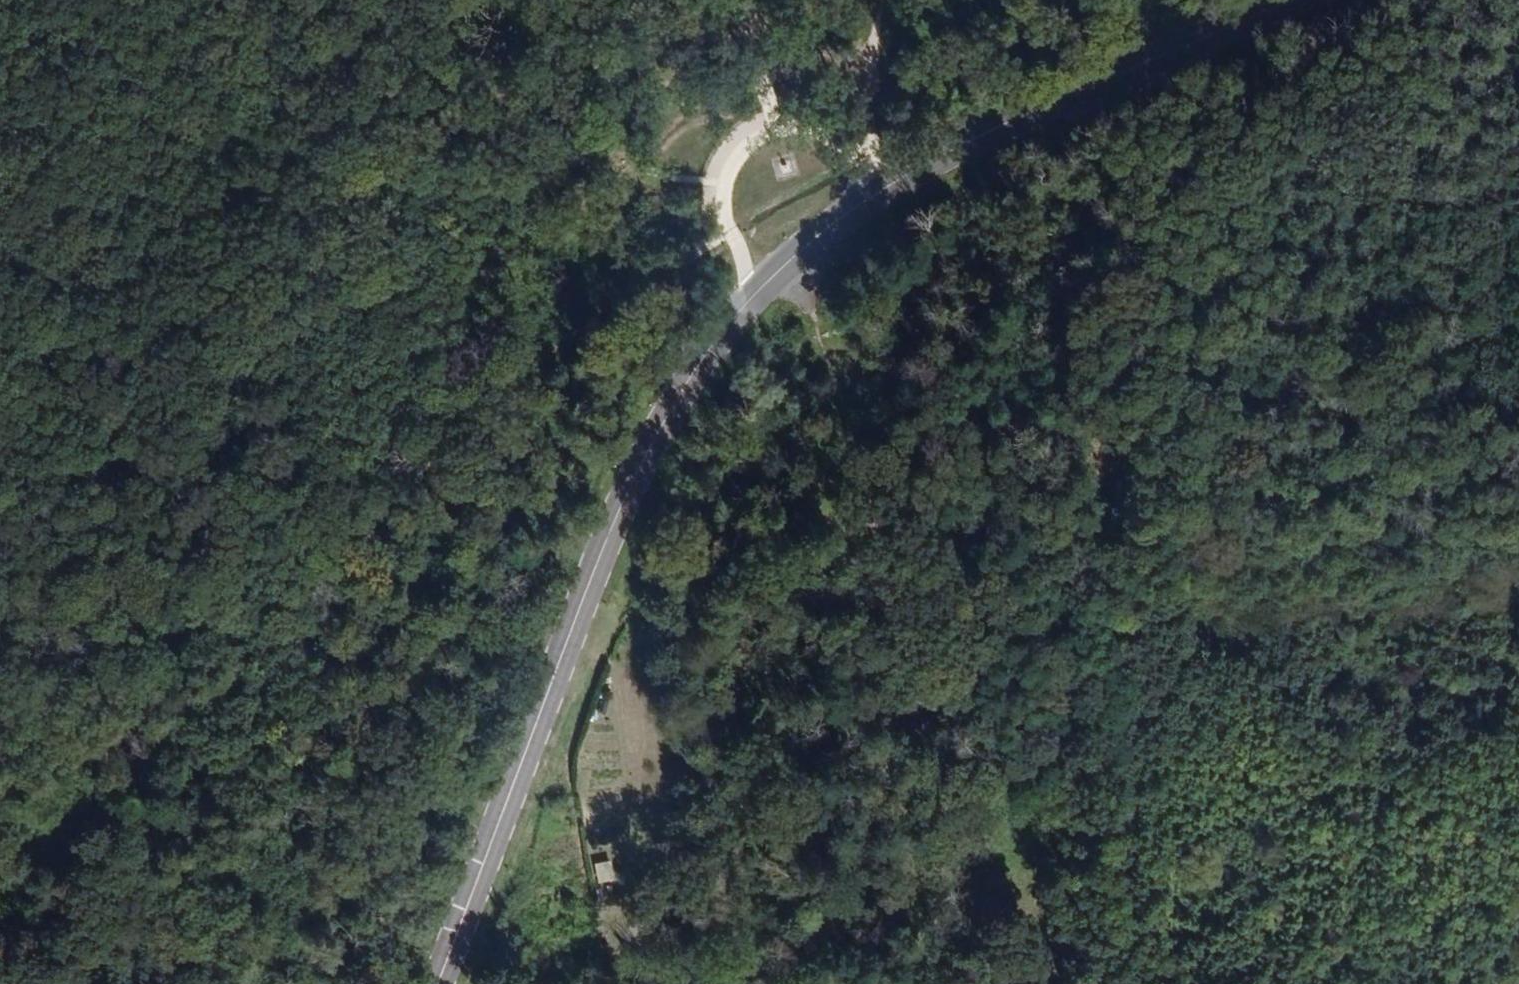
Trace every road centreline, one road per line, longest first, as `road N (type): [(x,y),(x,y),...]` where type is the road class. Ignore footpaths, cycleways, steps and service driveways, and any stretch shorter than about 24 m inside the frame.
road 1 (secondary): [(1303,0),(1085,84),(893,183),(756,293),(676,399),(630,486),(439,983)]
road 2 (track): [(406,0),(607,164)]
road 3 (track): [(876,156),(886,0)]

